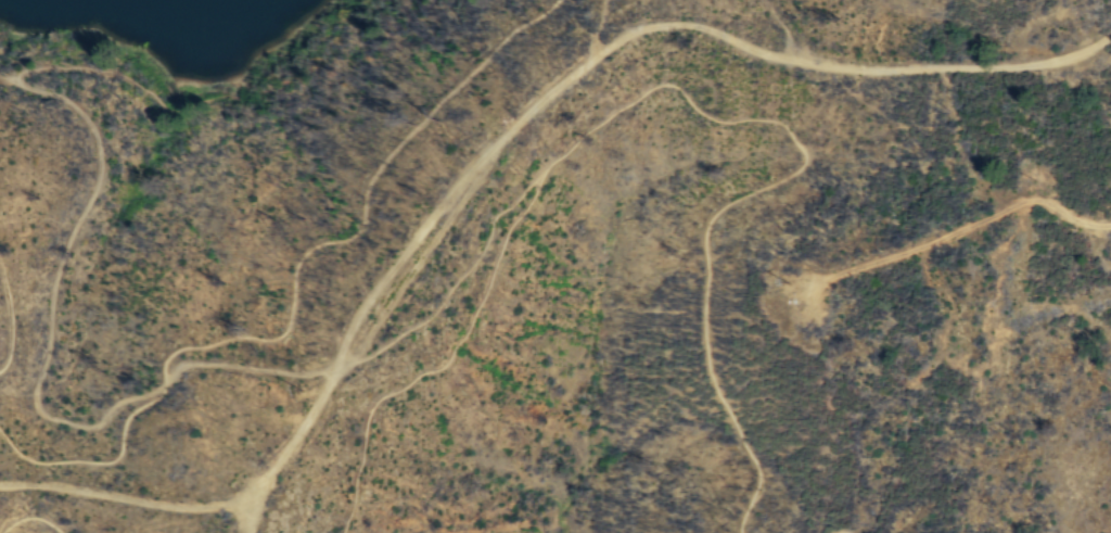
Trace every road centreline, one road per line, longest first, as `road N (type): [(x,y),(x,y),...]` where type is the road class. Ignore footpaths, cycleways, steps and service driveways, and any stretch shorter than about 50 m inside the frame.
road 1 (track): [(335,368),(370,297),(468,172),(610,46),(652,25),(693,24),(784,58)]
road 2 (track): [(1110,224),(1084,223),(1032,199),(797,289)]
road 3 (track): [(784,58),(889,69),(1035,64),(1110,34)]
road 4 (track): [(250,500),(187,507),(59,485),(0,485)]
road 5 (track): [(250,500),(335,368)]

